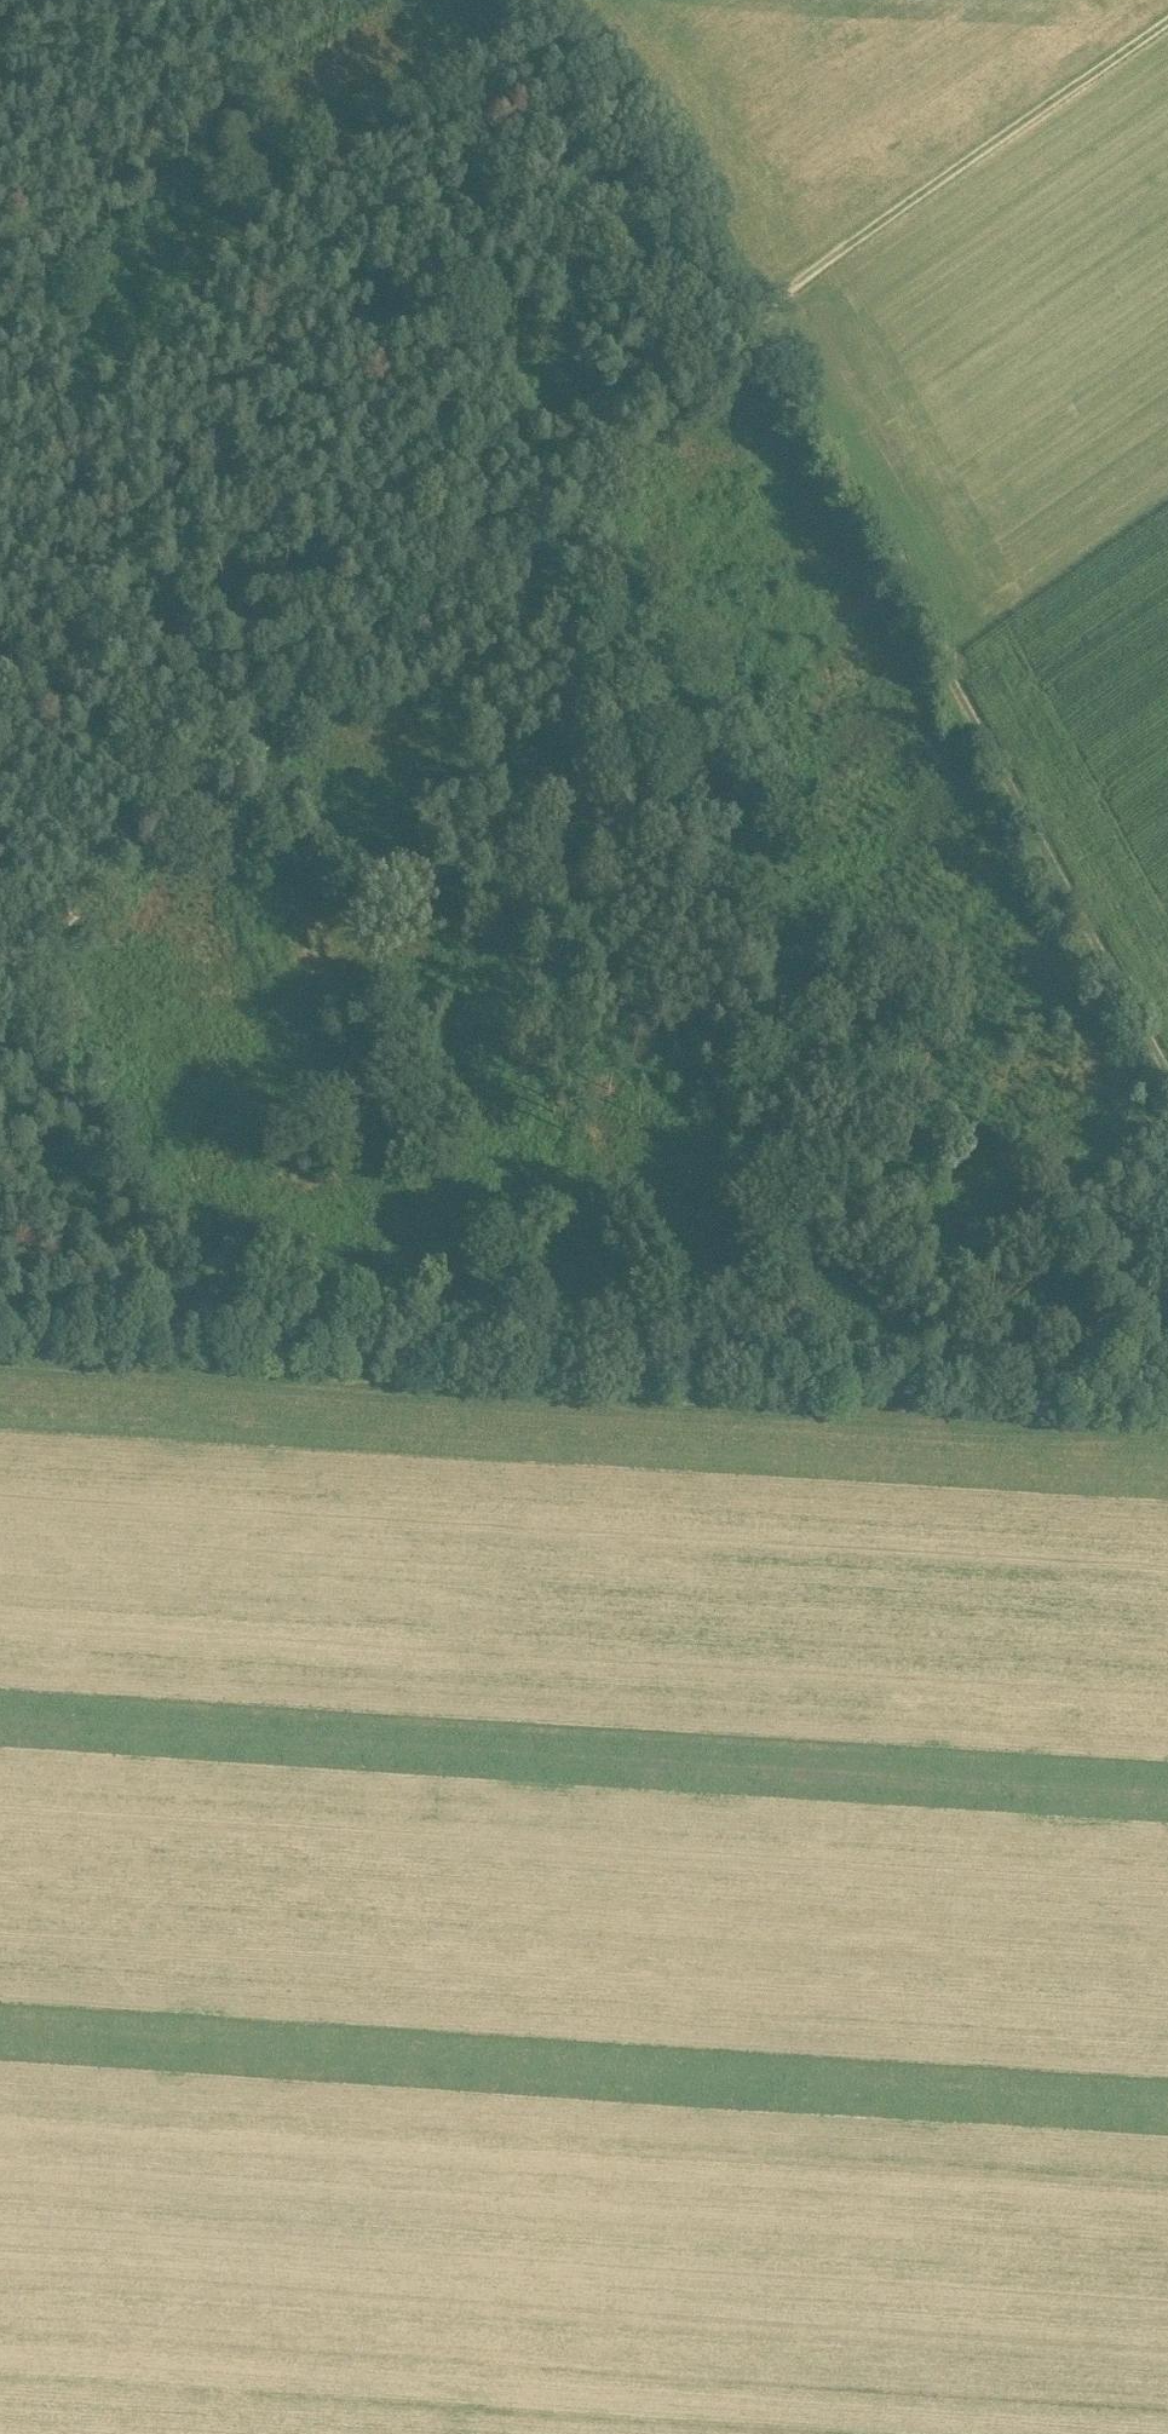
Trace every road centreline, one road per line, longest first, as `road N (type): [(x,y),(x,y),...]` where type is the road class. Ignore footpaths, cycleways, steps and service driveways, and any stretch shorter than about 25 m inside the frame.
road 1 (track): [(1167,1439),(0,1358)]
road 2 (track): [(0,955),(15,970),(751,317)]
road 3 (track): [(1167,1076),(751,317)]
road 4 (track): [(751,317),(1167,27)]
road 5 (track): [(751,317),(637,111),(525,0)]

